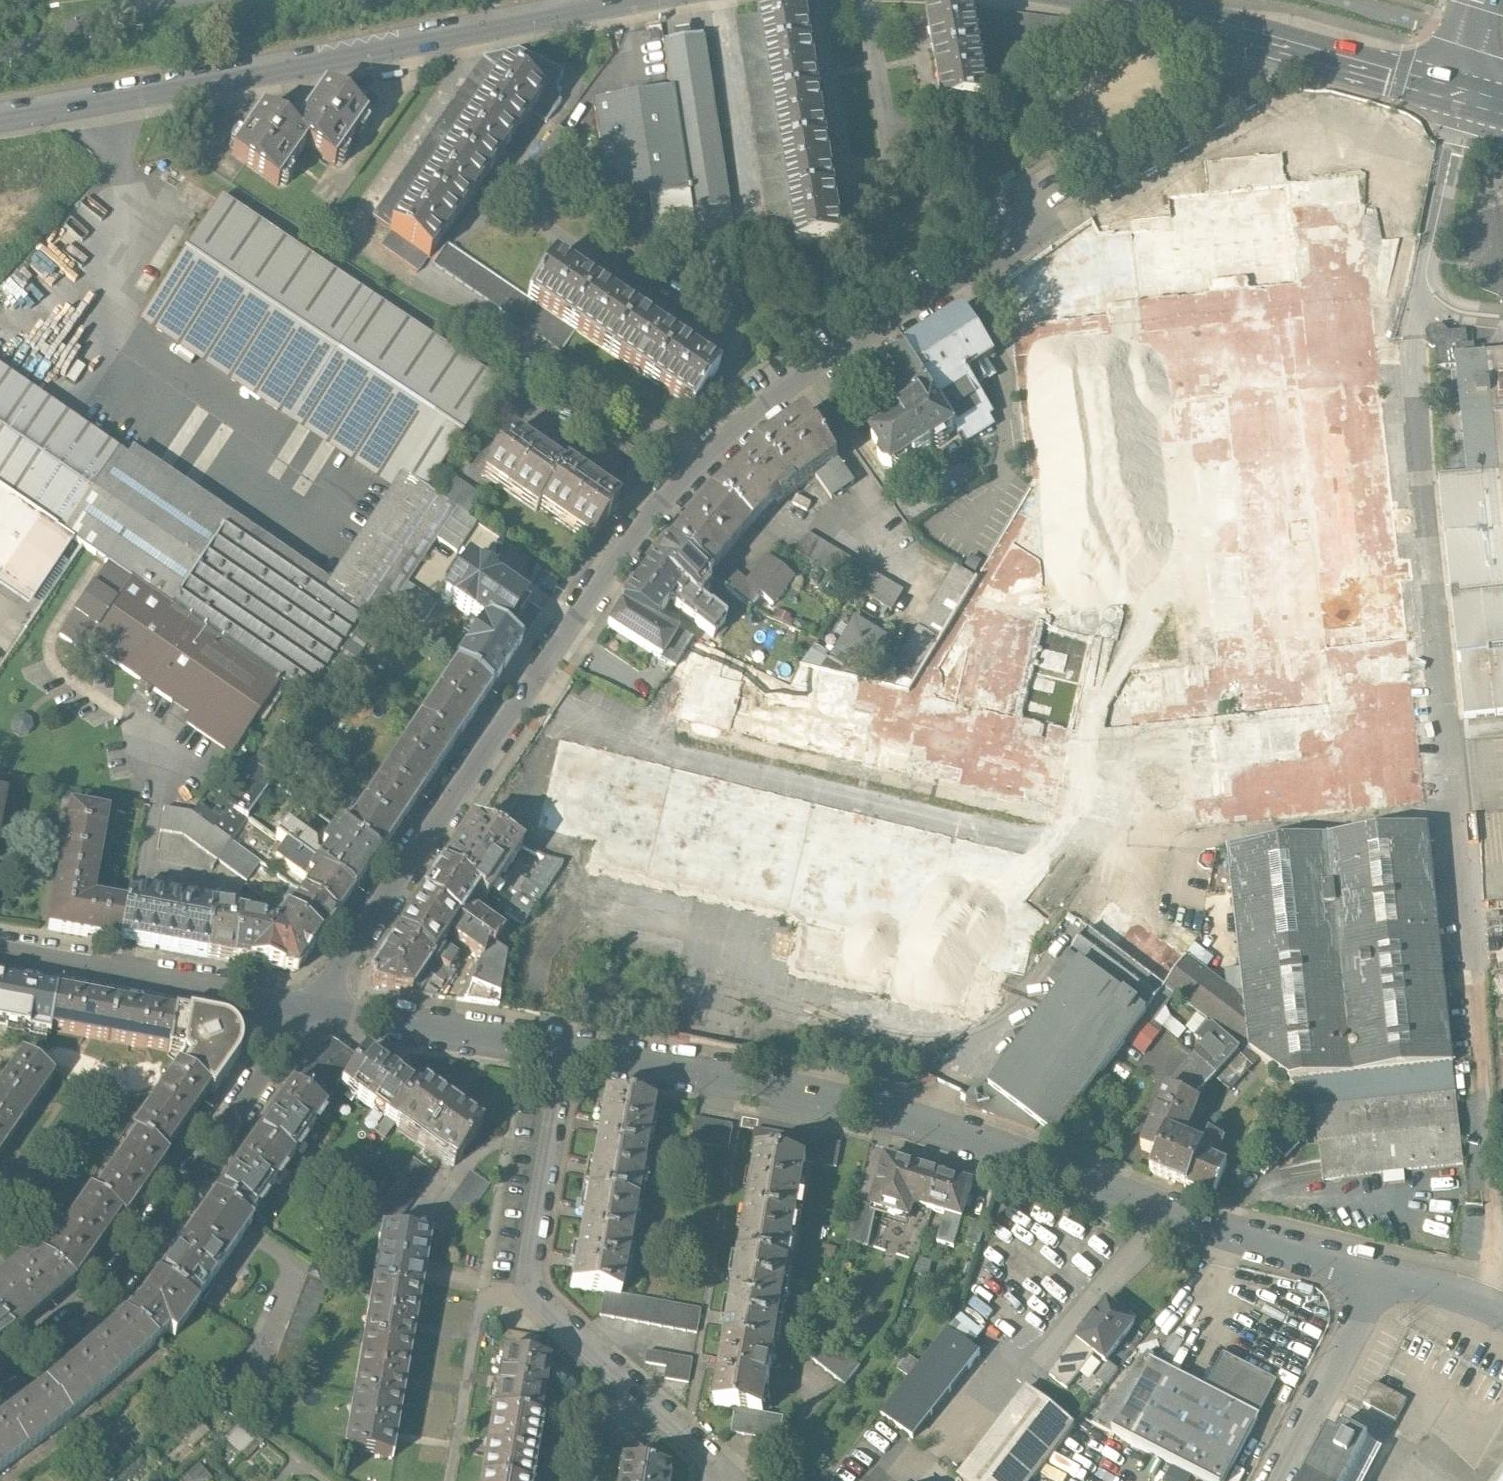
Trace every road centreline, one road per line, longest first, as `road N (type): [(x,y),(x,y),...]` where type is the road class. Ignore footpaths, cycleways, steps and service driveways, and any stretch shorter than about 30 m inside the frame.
road 1 (residential): [(325,997),(636,541),(703,462),(816,371),(1042,230)]
road 2 (residential): [(576,1041),(756,1075),(972,1133),(1169,1212),(1375,1272)]
road 3 (unclassified): [(647,0),(0,116)]
road 4 (residential): [(718,1480),(694,1446),(530,1288),(576,1041)]
road 5 (residential): [(0,1382),(112,1287),(325,997)]
road 6 (unclassified): [(1467,88),(1116,0)]
road 7 (residential): [(0,948),(325,997)]
road 8 (residential): [(325,997),(576,1041)]
road 9 (residential): [(1375,1272),(1362,1316),(1275,1480)]
road 10 (residential): [(1375,1272),(1502,1311)]

